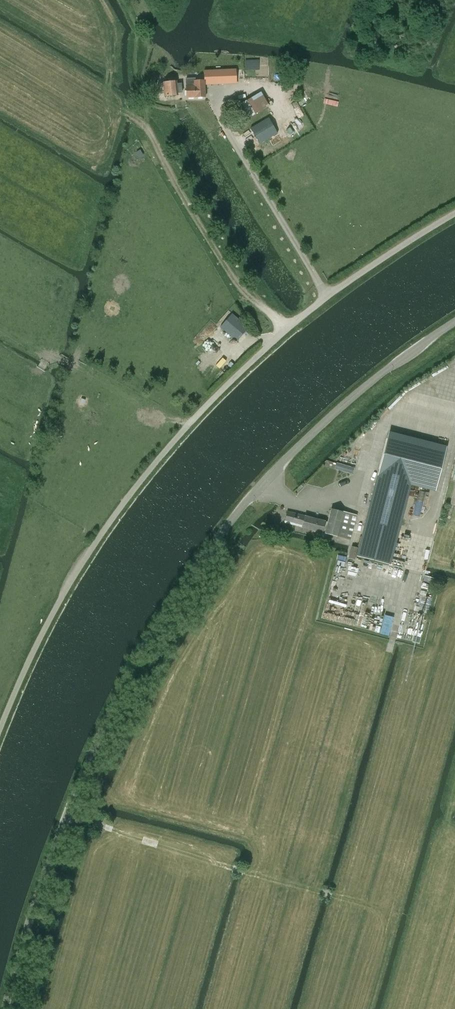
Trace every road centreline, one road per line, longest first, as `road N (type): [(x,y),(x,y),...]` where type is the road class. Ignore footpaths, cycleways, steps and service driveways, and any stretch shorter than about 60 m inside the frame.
road 1 (unclassified): [(4,1008),(103,729),(173,598),(271,477),(353,399),(454,324)]
road 2 (track): [(191,423),(57,358),(40,370)]
road 3 (unclassified): [(328,296),(454,215)]

